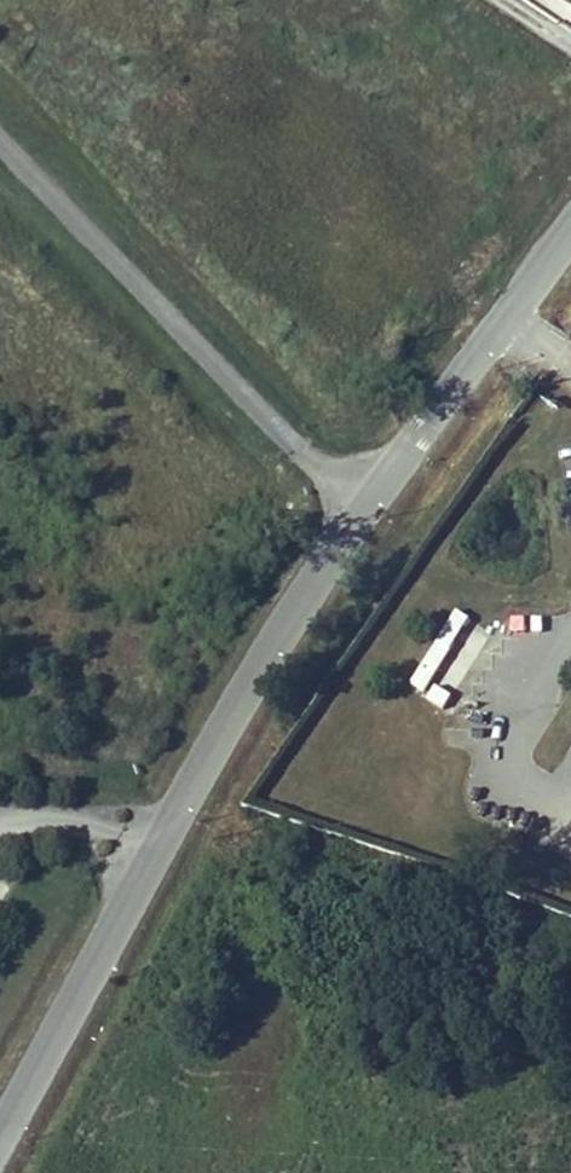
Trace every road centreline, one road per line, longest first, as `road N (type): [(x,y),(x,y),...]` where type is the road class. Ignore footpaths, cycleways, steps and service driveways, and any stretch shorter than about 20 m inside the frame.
road 1 (residential): [(0,1144),(364,505)]
road 2 (residential): [(0,145),(364,505)]
road 3 (residential): [(364,505),(570,234)]

